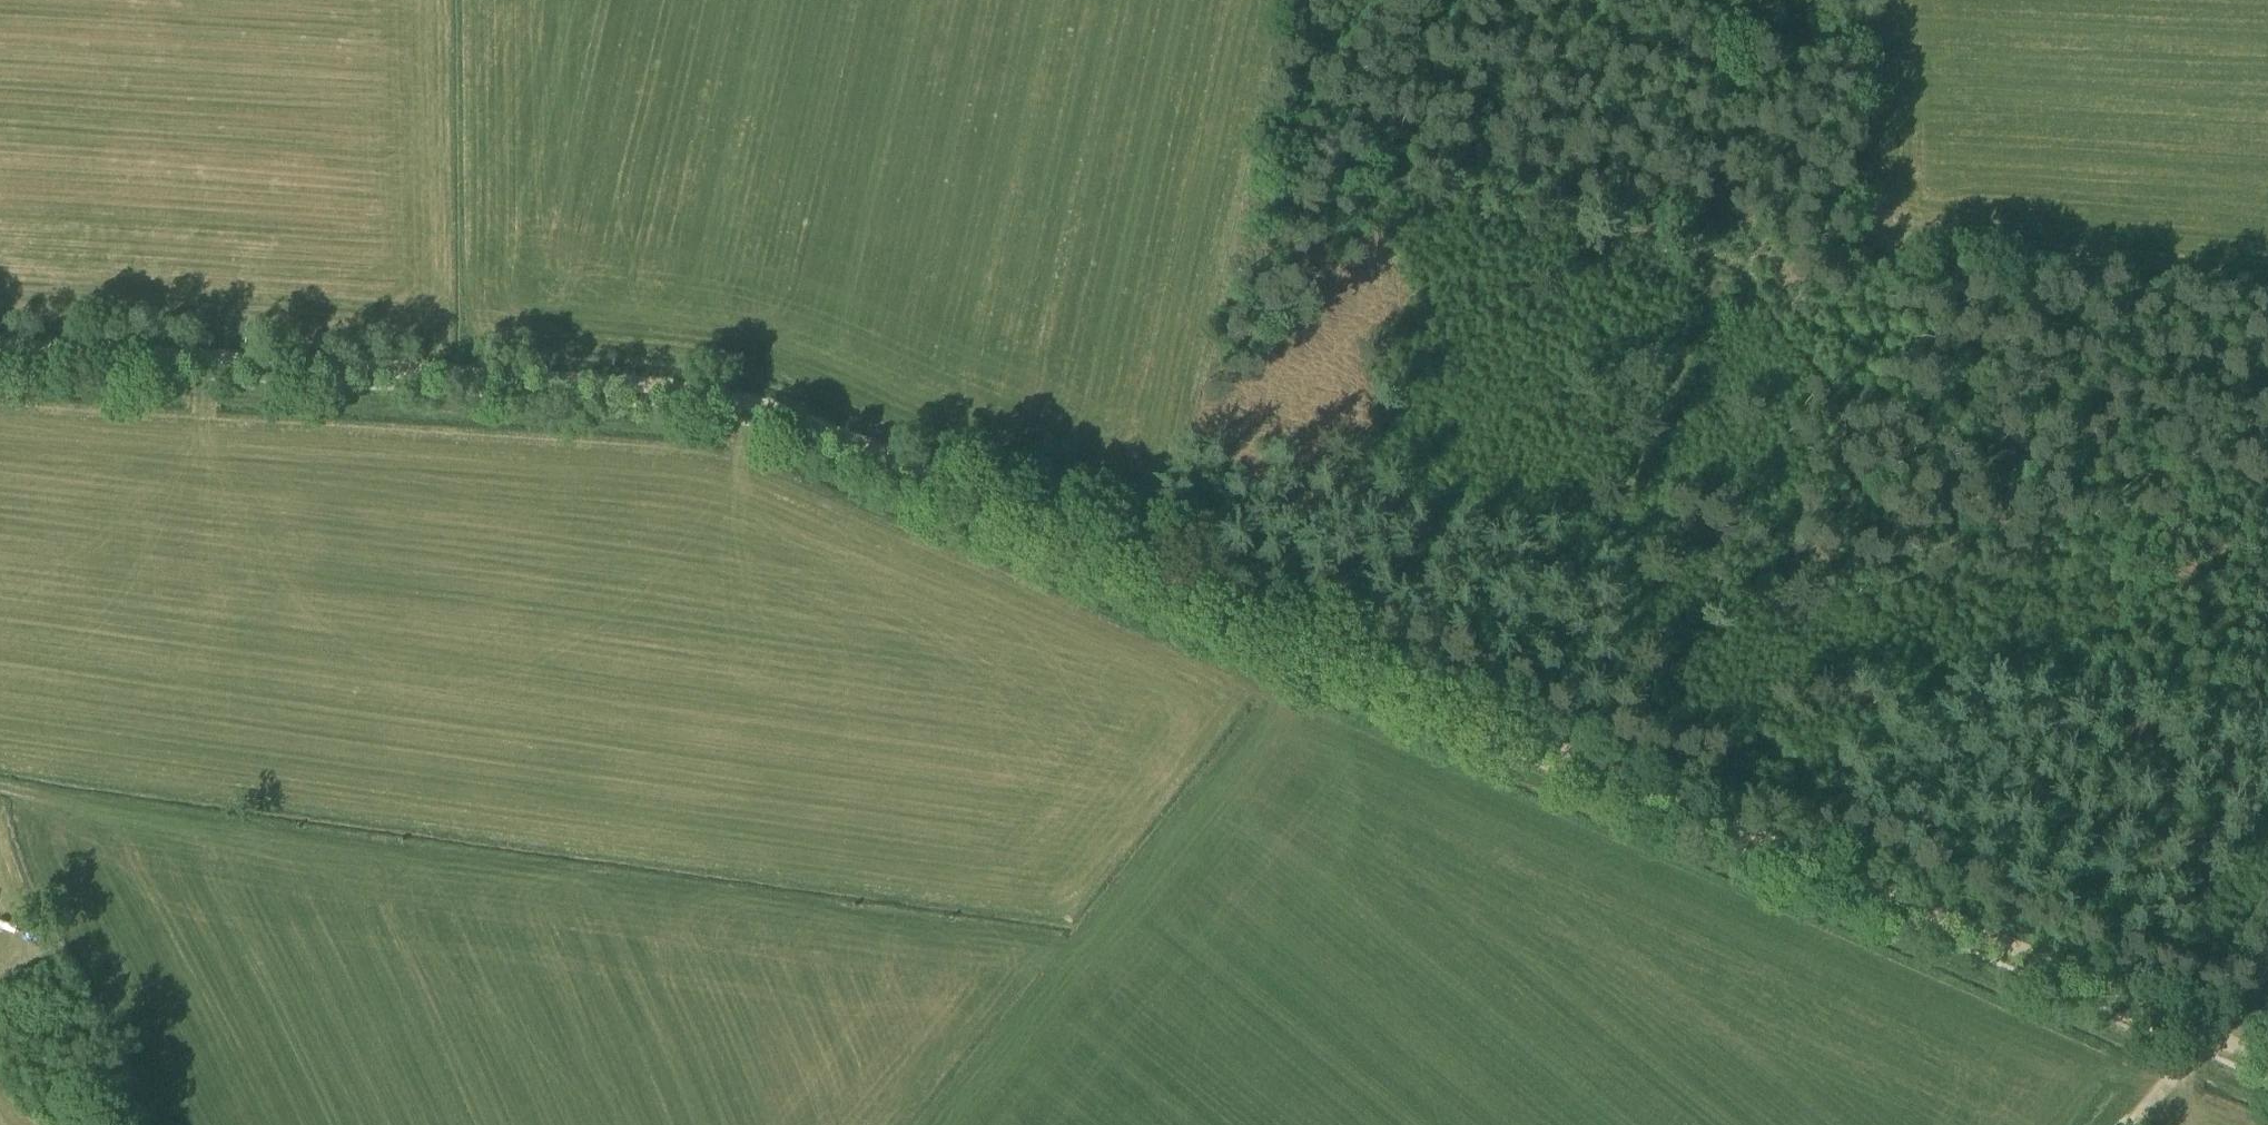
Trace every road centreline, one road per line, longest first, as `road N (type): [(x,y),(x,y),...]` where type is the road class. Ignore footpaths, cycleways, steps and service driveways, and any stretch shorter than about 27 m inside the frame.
road 1 (track): [(0,351),(712,393),(2267,1061)]
road 2 (track): [(2136,1124),(2267,975)]

